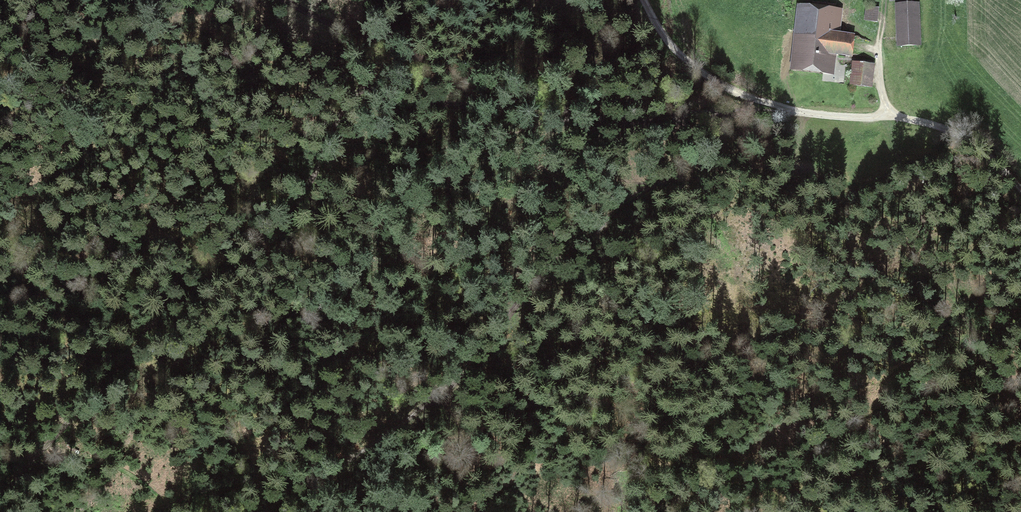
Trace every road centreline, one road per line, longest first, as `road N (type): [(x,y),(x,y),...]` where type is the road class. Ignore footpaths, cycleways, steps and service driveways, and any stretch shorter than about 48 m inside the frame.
road 1 (track): [(0,498),(151,315),(288,213),(355,104),(378,95),(452,107),(664,118),(765,103)]
road 2 (track): [(885,0),(880,78),(913,200),(1020,416)]
road 3 (track): [(0,270),(37,261),(175,261),(270,231)]
road 4 (track): [(292,0),(492,109)]

